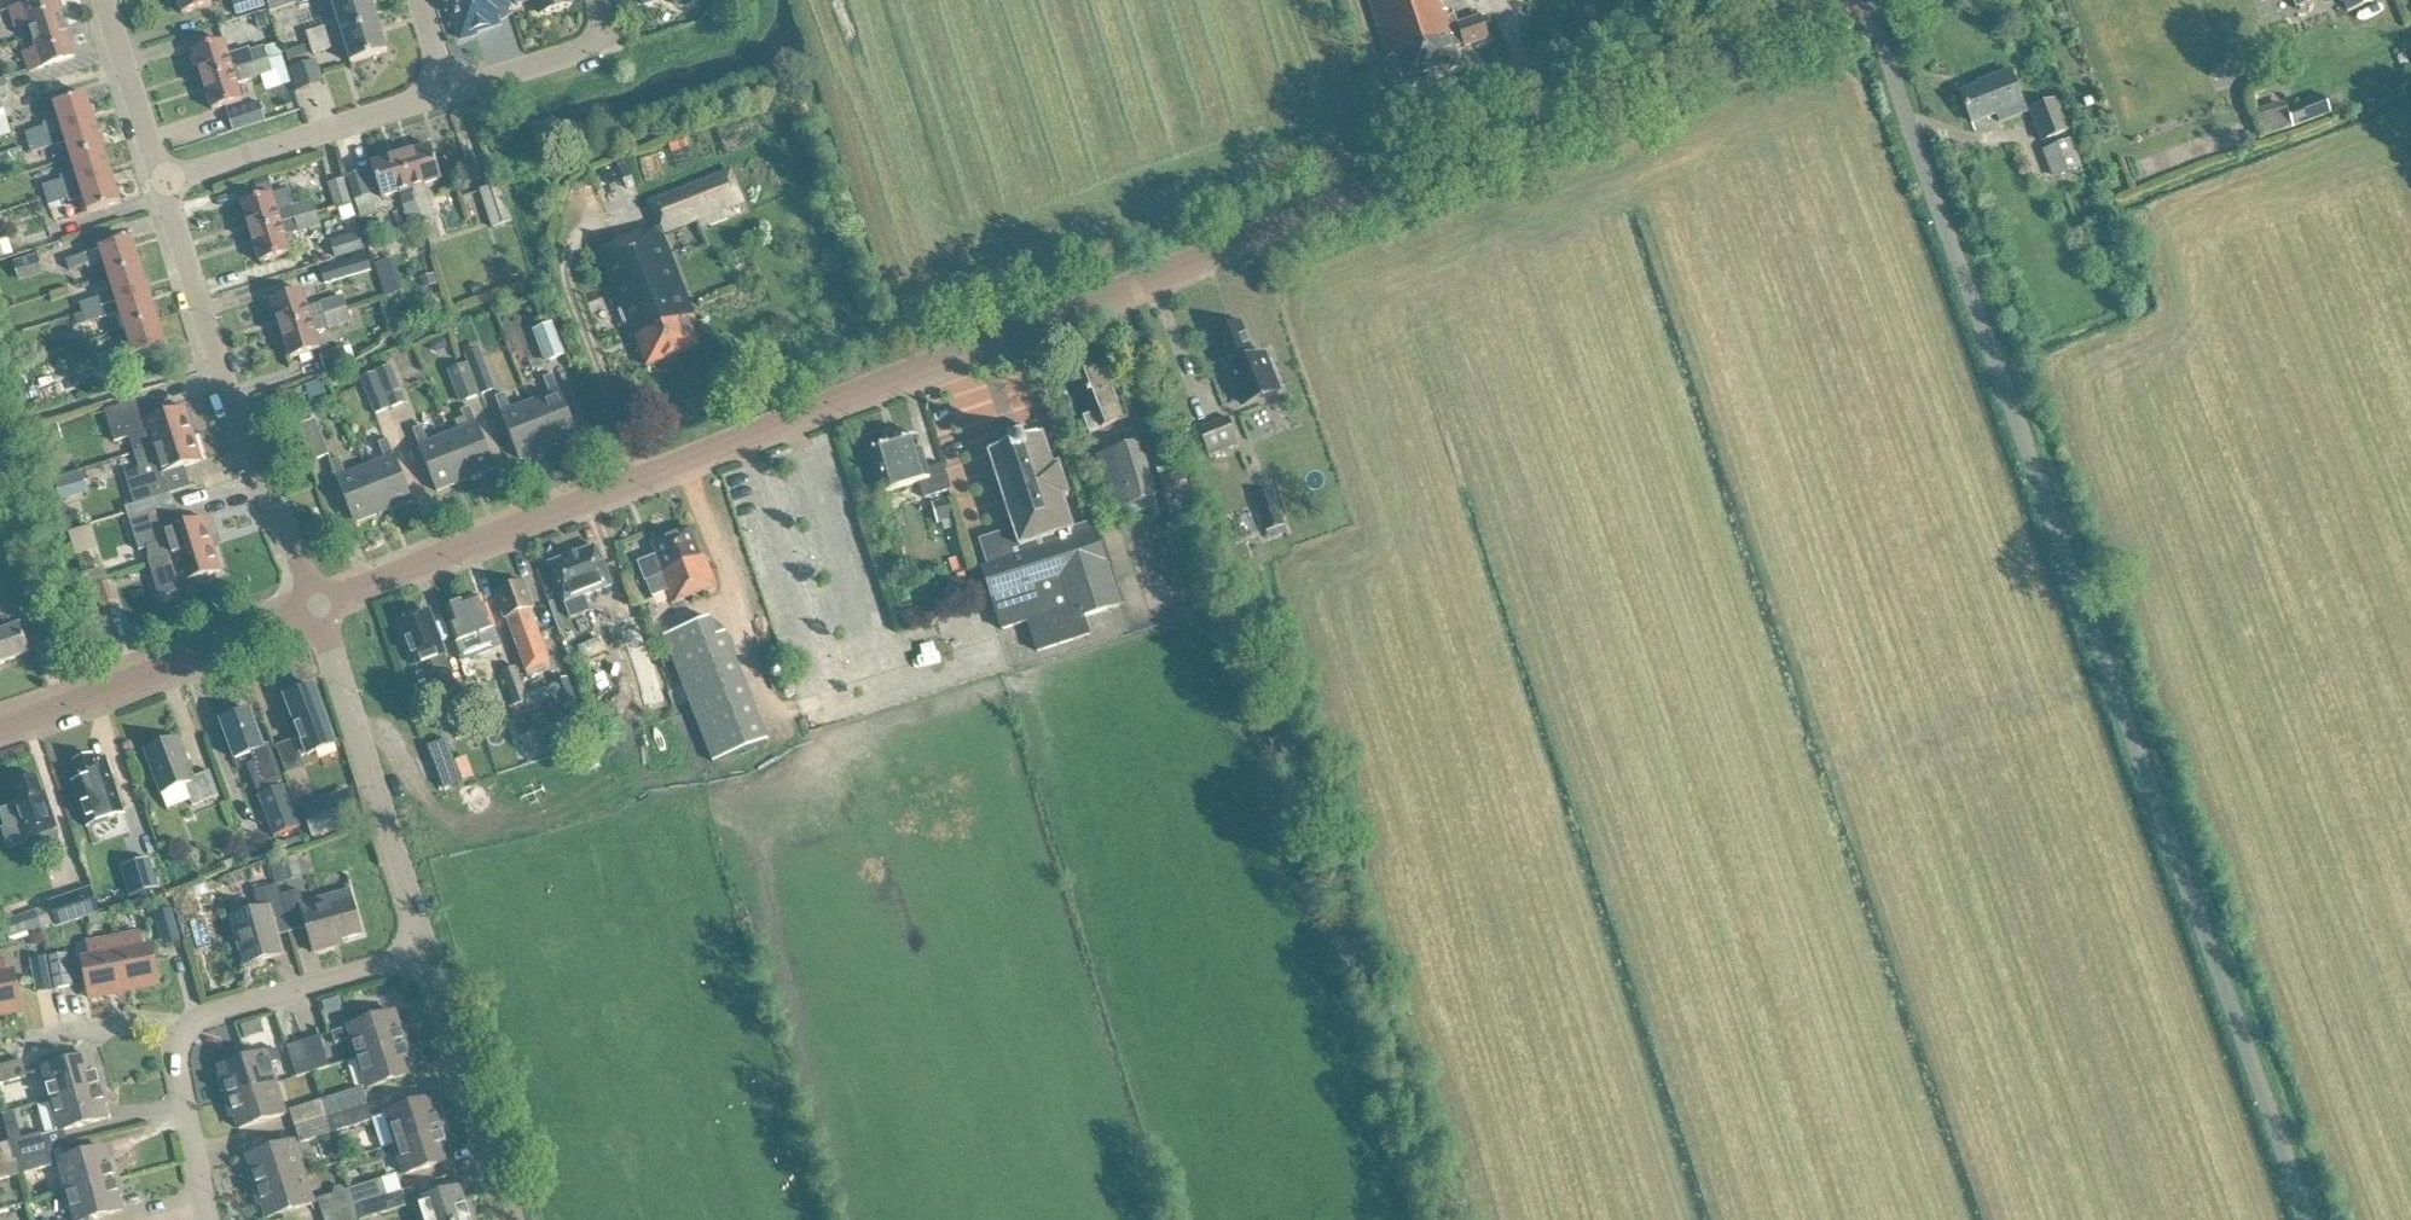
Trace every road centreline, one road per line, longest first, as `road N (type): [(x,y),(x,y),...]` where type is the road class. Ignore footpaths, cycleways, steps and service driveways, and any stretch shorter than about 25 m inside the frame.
road 1 (tertiary): [(319,614),(1845,0)]
road 2 (unclassified): [(2308,1219),(2184,899),(1864,0)]
road 3 (unclassified): [(319,614),(219,363),(164,185)]
road 4 (unclassified): [(418,940),(319,614)]
road 5 (tertiary): [(319,614),(0,727)]
road 6 (unclassified): [(164,185),(446,93)]
road 7 (unclassified): [(507,1219),(418,940)]
road 8 (unclassified): [(177,1036),(235,998),(316,986),(418,940)]
road 9 (unclassified): [(446,93),(611,41),(598,0)]
road 10 (unclassified): [(164,185),(102,0)]
road 11 (unclassified): [(207,1219),(177,1036)]
road 12 (unclassified): [(0,1049),(113,1020),(177,1036)]

